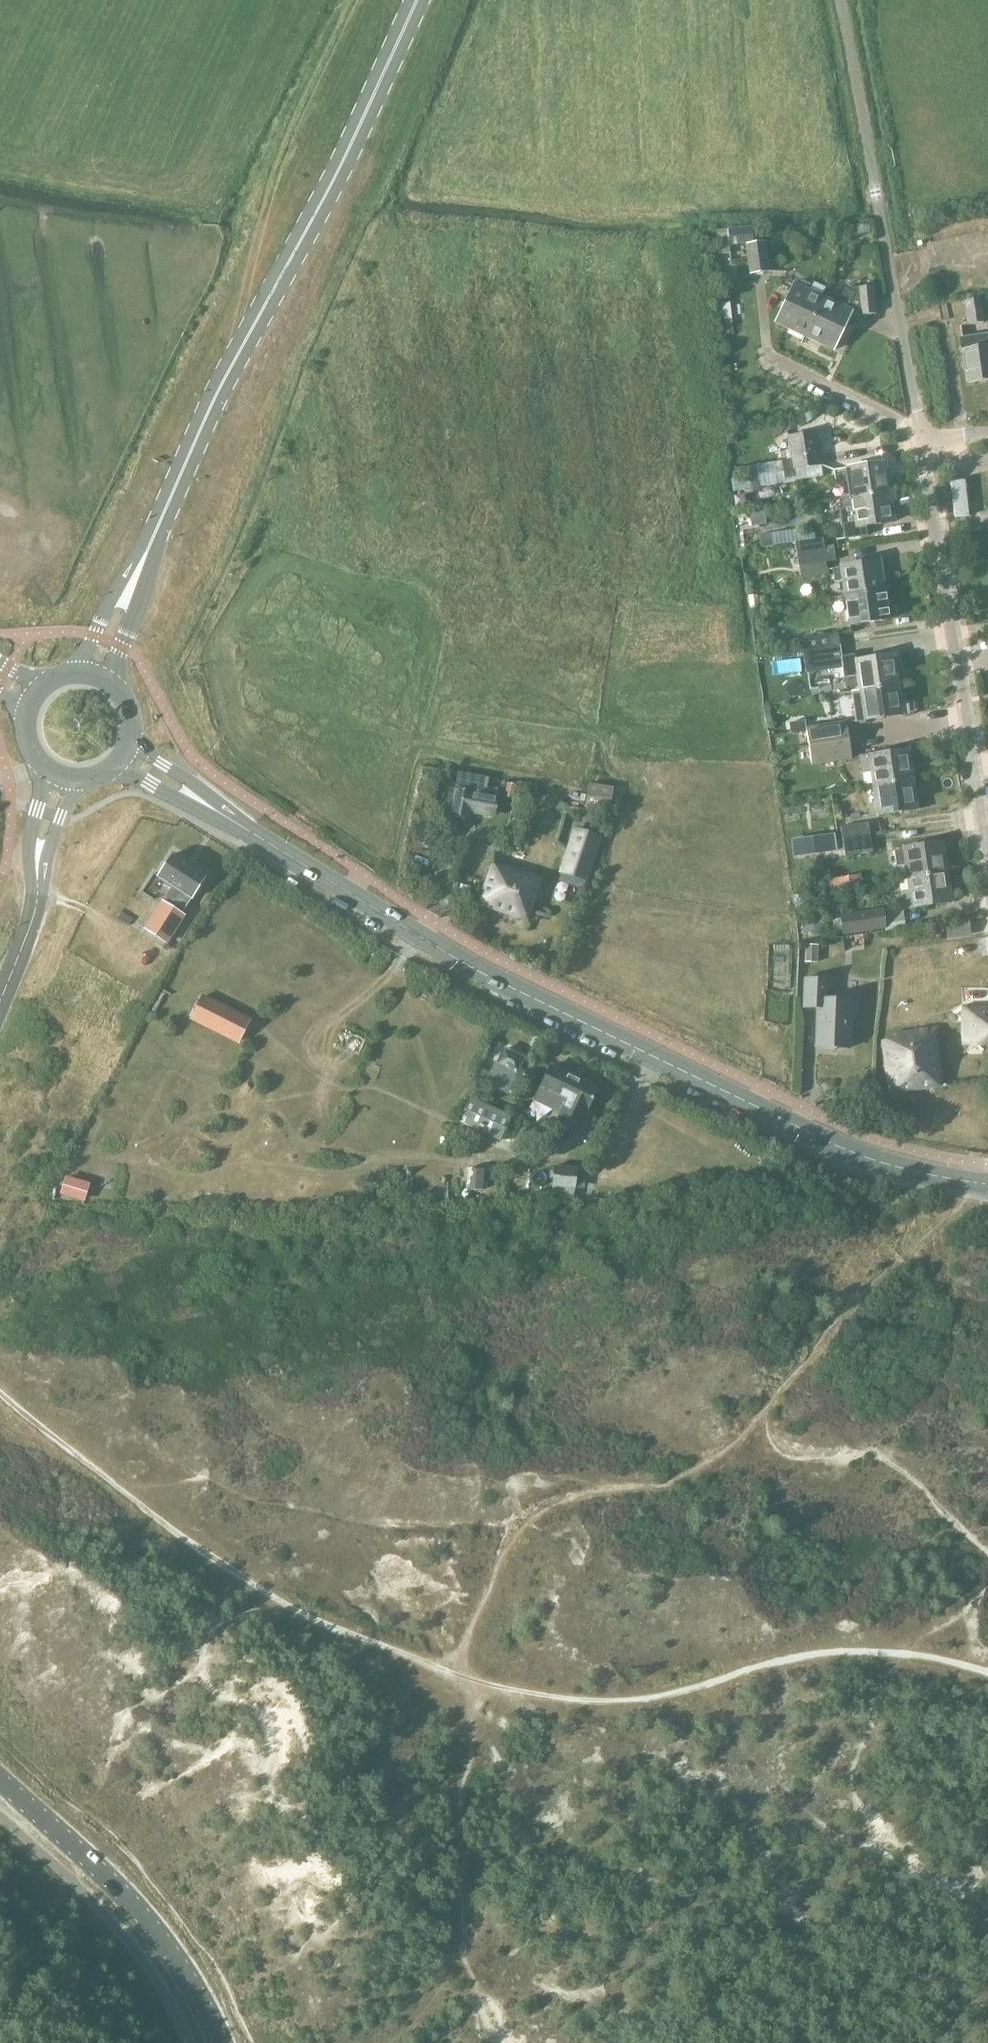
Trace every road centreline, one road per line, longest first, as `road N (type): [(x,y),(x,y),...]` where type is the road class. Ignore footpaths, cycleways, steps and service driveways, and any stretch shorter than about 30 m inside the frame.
road 1 (tertiary): [(987,1185),(858,1155),(624,1043),(467,966),(212,809)]
road 2 (tertiary): [(146,552),(210,405),(330,186),(416,0)]
road 3 (residential): [(987,860),(918,442)]
road 4 (tertiary): [(219,2042),(178,1963),(141,1916),(0,1781)]
road 5 (residential): [(918,442),(873,195)]
road 6 (unclassified): [(873,195),(839,0)]
road 7 (tertiary): [(146,552),(133,559),(69,674)]
road 8 (tertiary): [(113,687),(117,655),(151,566),(146,552)]
road 9 (tertiary): [(0,997),(32,919),(36,879)]

